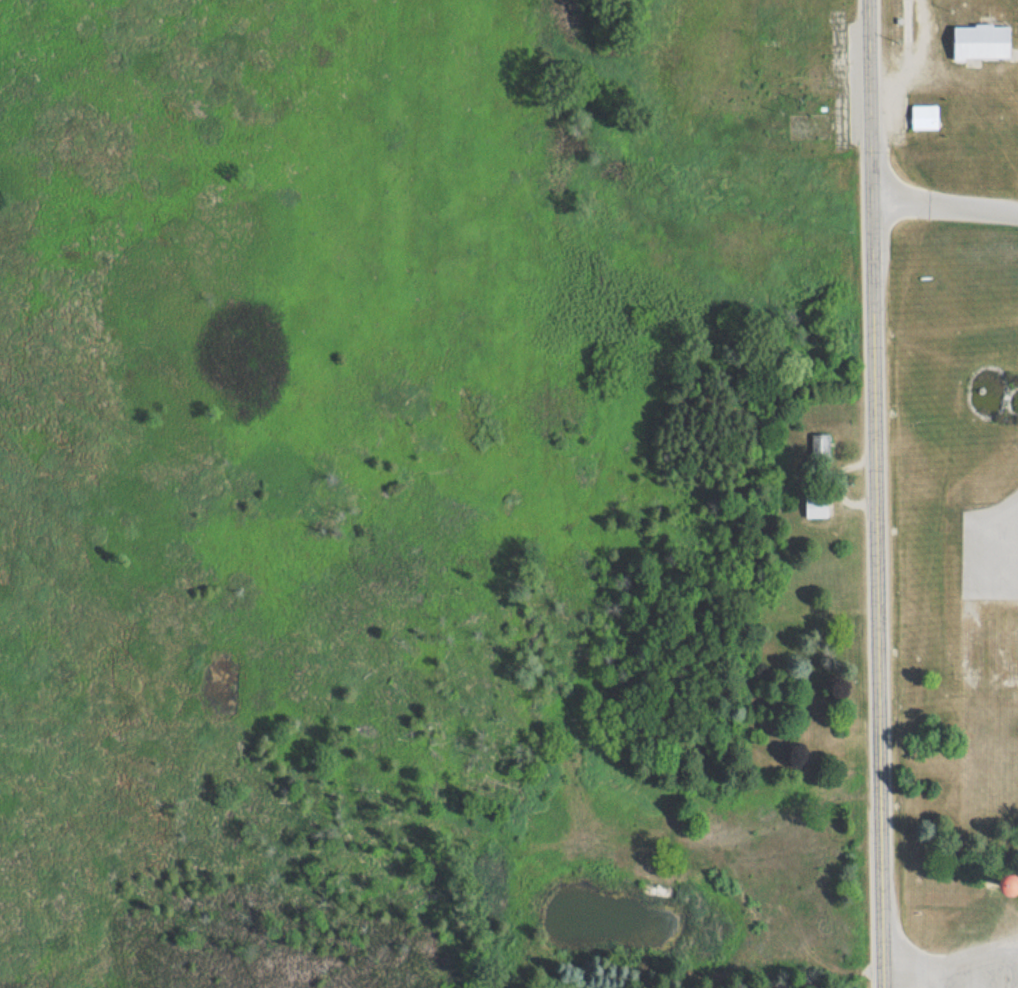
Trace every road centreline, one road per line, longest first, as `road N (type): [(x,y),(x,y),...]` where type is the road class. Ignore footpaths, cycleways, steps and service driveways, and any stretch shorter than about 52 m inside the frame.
road 1 (tertiary): [(882,987),(871,0)]

